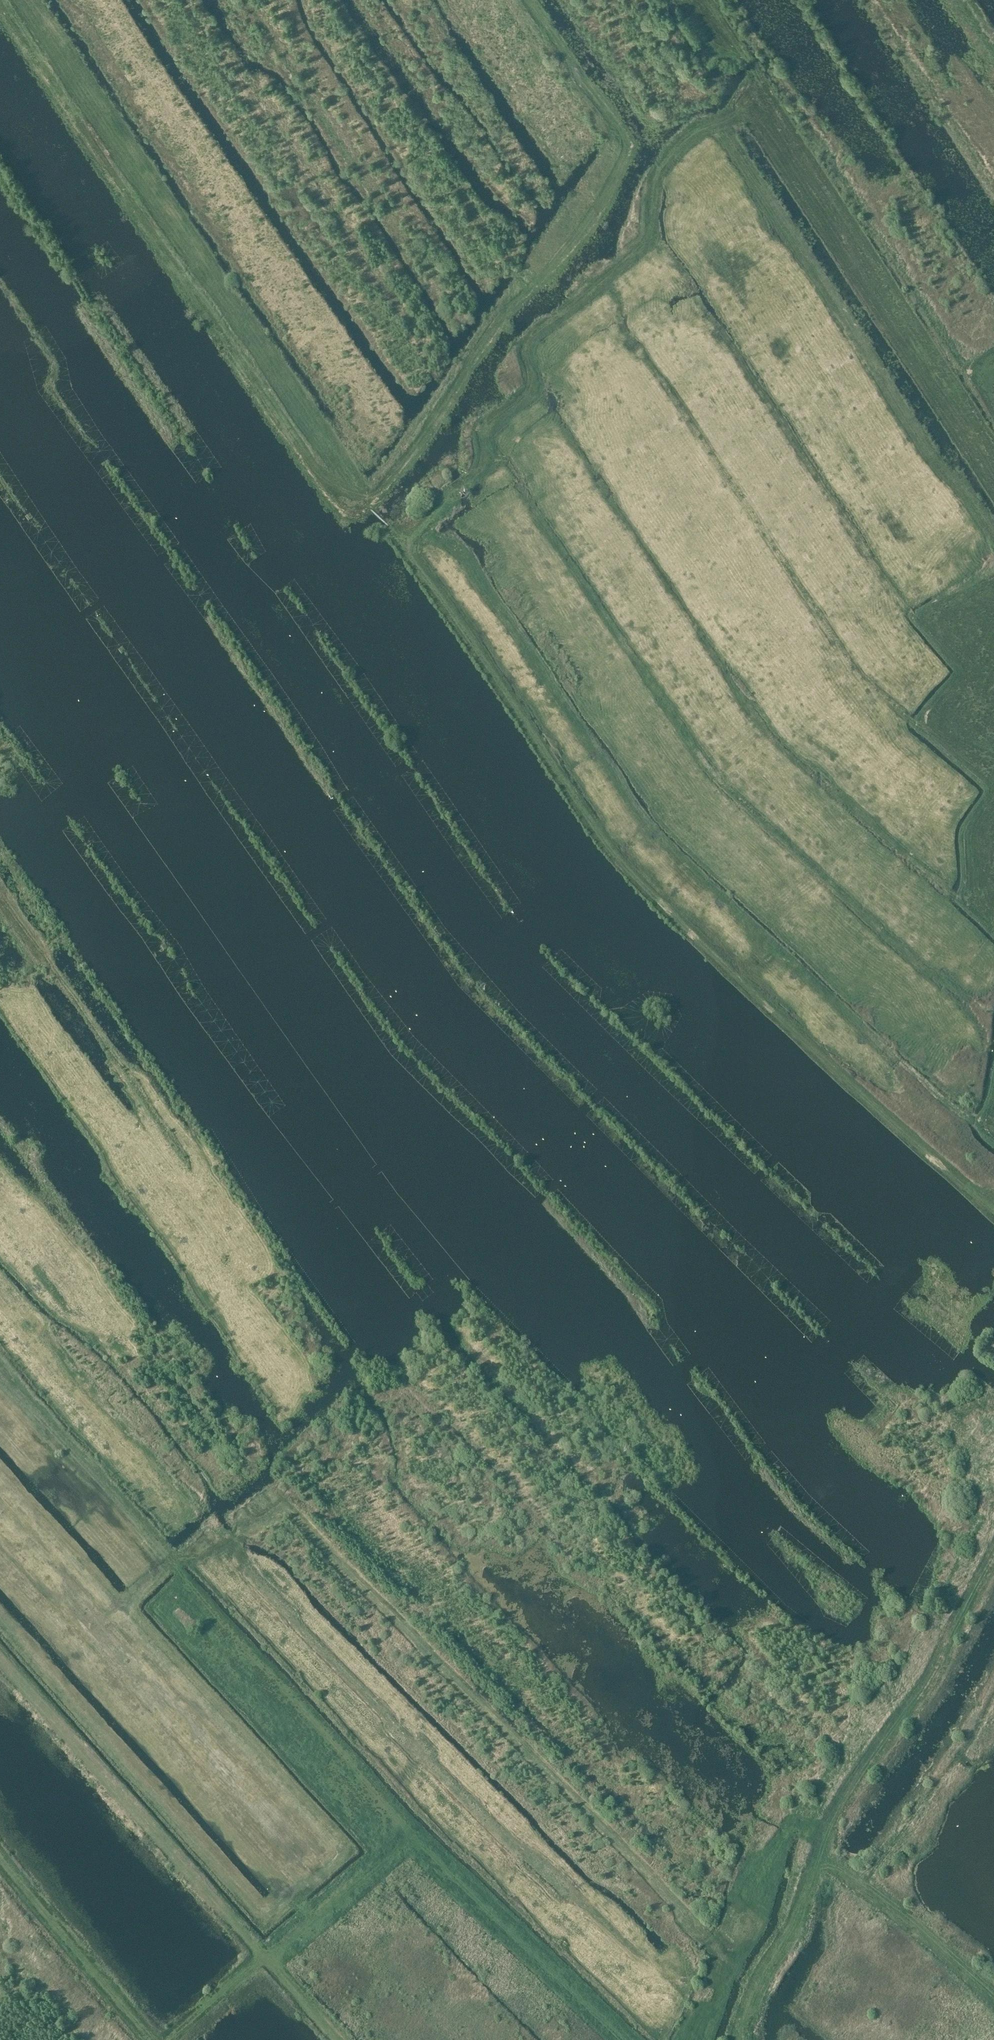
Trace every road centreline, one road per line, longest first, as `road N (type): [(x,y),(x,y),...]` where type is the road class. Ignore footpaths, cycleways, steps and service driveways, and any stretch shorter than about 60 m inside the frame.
road 1 (track): [(735,2039),(793,1928),(834,1816),(929,1676),(993,1554)]
road 2 (track): [(993,1999),(819,1854)]

